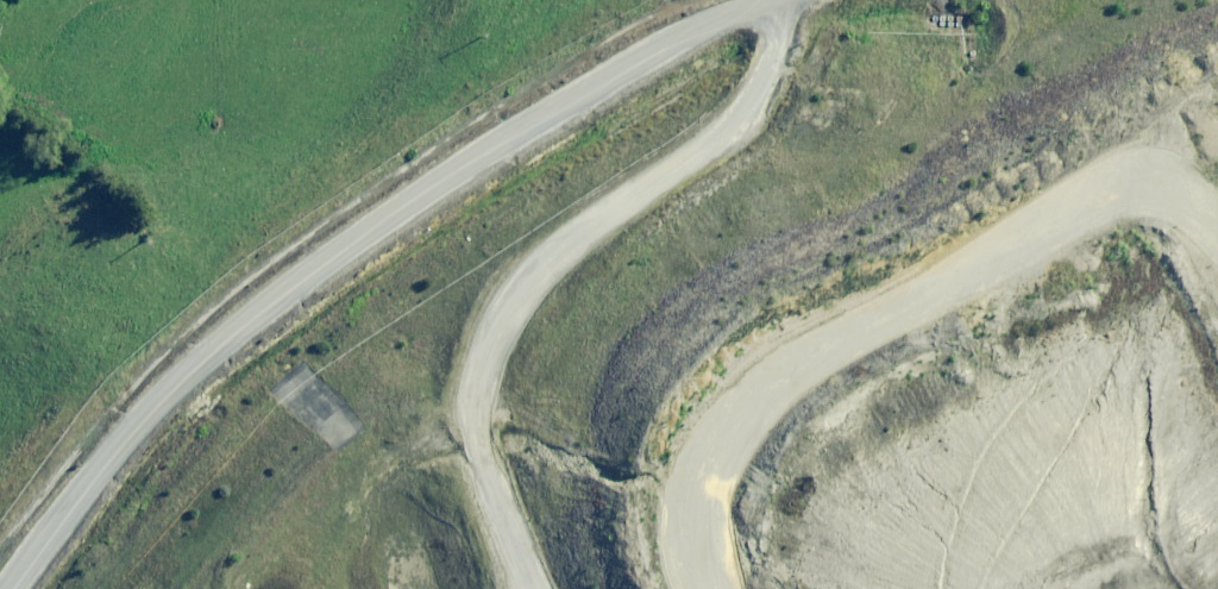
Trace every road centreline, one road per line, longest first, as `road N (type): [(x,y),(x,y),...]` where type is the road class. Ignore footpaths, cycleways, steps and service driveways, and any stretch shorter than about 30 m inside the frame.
road 1 (track): [(12,588),(161,395),(336,252),(638,59),(767,0)]
road 2 (track): [(710,588),(701,486),(730,401),(791,350),(962,271),(1078,200),(1119,187),(1170,195),(1217,228)]
road 3 (track): [(785,0),(749,109),(710,149),(575,240),(527,285),(491,346),(478,416),(533,588)]

